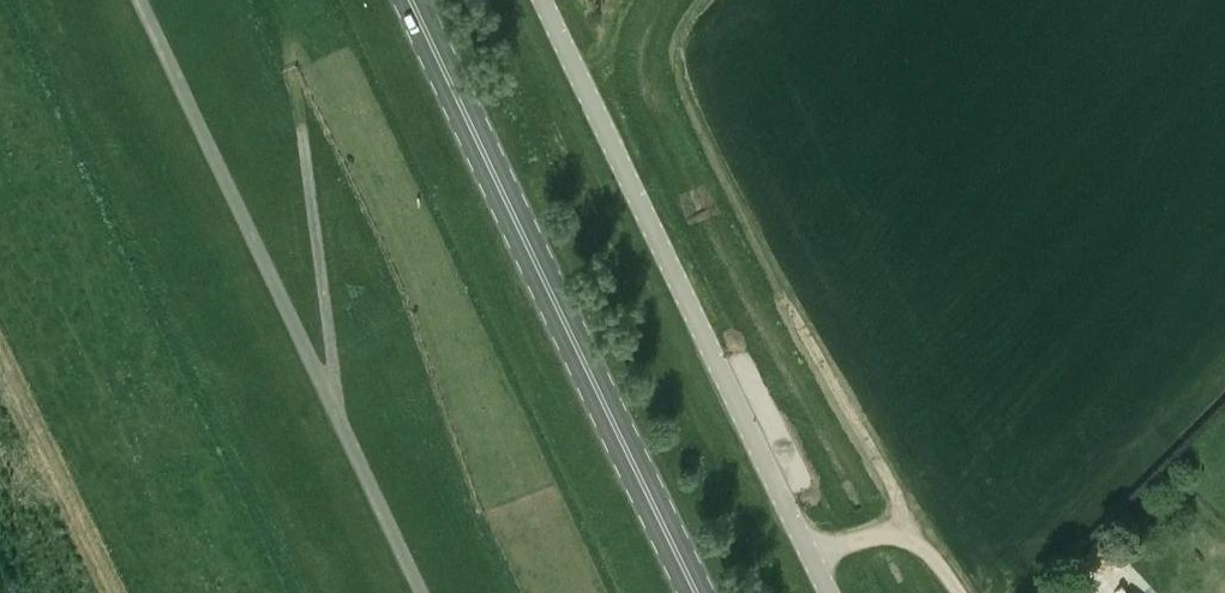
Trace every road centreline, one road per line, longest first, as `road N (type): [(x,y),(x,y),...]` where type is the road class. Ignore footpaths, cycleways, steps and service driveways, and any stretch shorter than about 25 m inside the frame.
road 1 (secondary): [(701,592),(413,0)]
road 2 (unclassified): [(836,592),(552,0)]
road 3 (track): [(342,423),(303,141)]
road 4 (track): [(900,535),(896,494),(782,297)]

